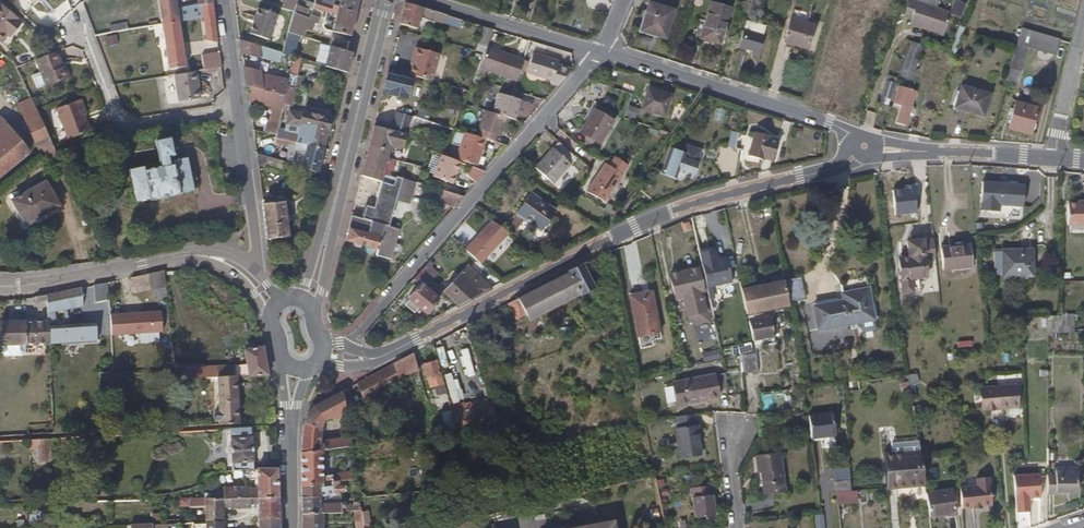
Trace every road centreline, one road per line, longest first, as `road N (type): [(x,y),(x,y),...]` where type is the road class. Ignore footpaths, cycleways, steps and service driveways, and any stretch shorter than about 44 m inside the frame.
road 1 (tertiary): [(376,357),(669,211),(886,157)]
road 2 (residential): [(349,350),(600,52)]
road 3 (residential): [(600,52),(844,129),(881,146),(886,157)]
road 4 (residential): [(253,267),(222,0)]
road 5 (tertiary): [(0,287),(185,255)]
road 6 (residential): [(427,0),(600,52)]
road 7 (secondary): [(345,163),(386,0)]
road 8 (tertiary): [(886,157),(1051,158)]
road 9 (secondary): [(312,319),(345,163)]
road 10 (secondary): [(345,163),(310,281),(293,297)]
road 11 (residential): [(1051,158),(1083,26)]

